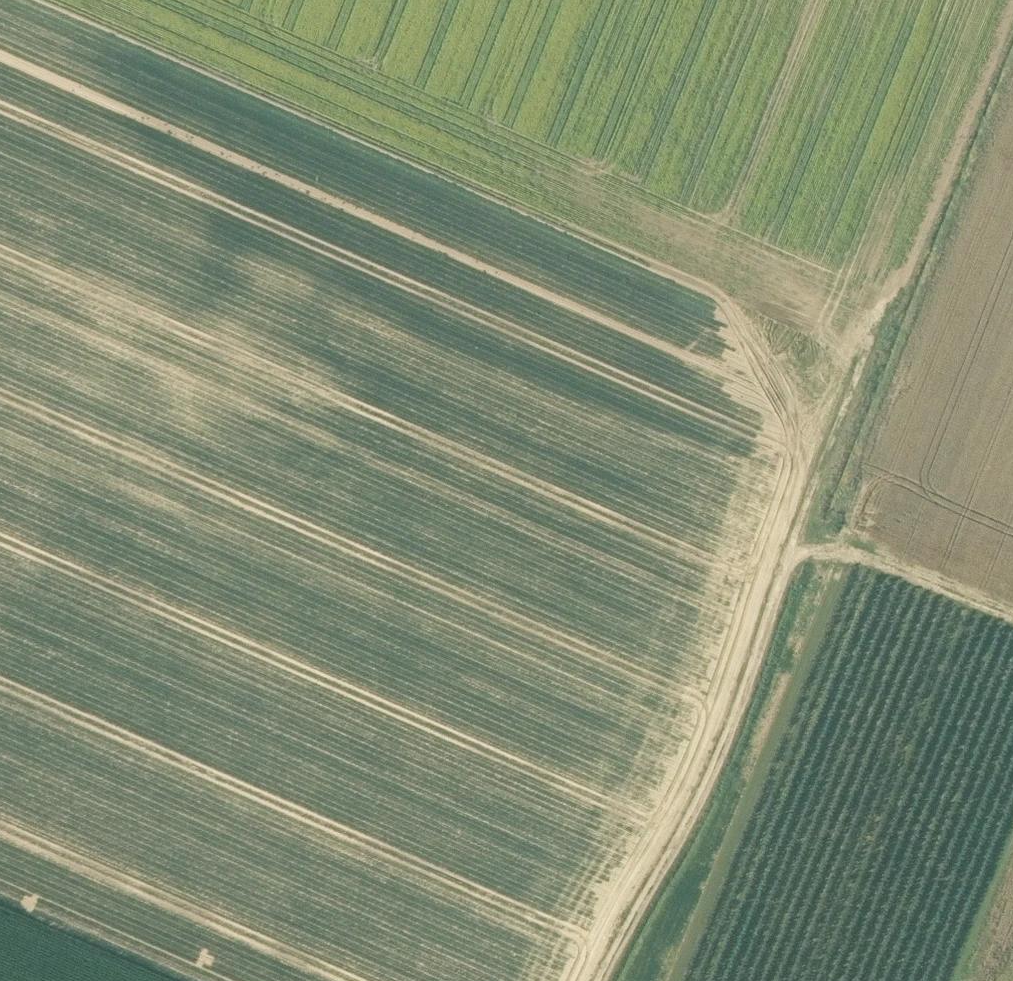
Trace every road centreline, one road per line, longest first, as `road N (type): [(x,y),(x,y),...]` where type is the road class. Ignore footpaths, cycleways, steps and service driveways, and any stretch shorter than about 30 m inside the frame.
road 1 (track): [(600,980),(722,752),(799,543)]

